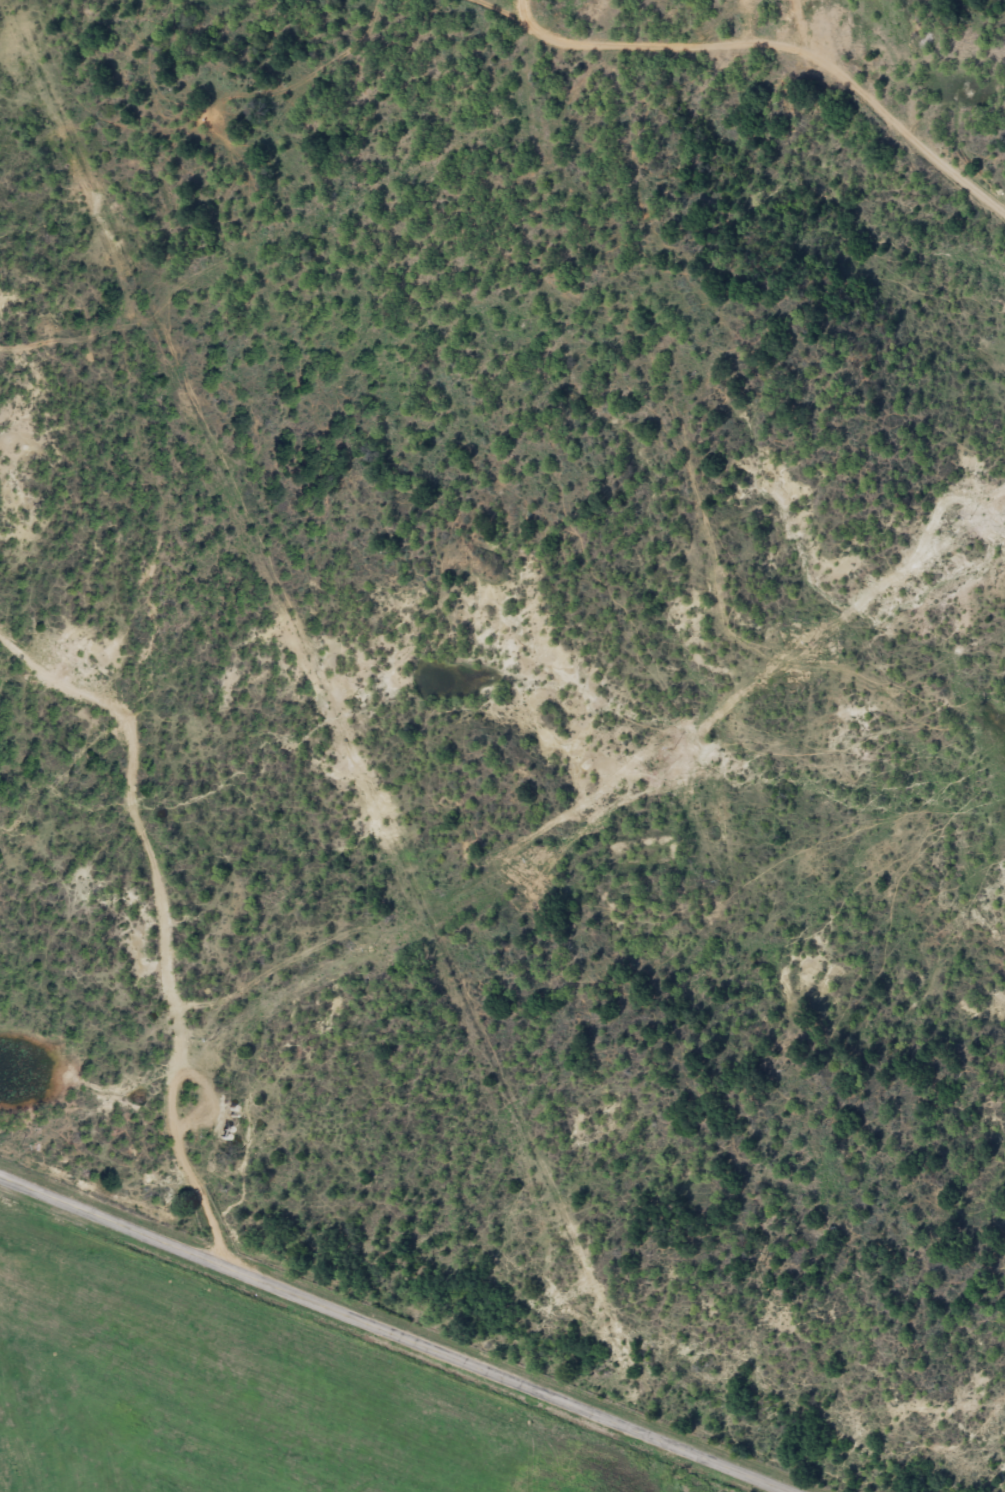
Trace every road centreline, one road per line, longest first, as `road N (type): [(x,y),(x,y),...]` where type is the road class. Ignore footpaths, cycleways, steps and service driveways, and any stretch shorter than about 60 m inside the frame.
road 1 (tertiary): [(795,1491),(0,1176)]

